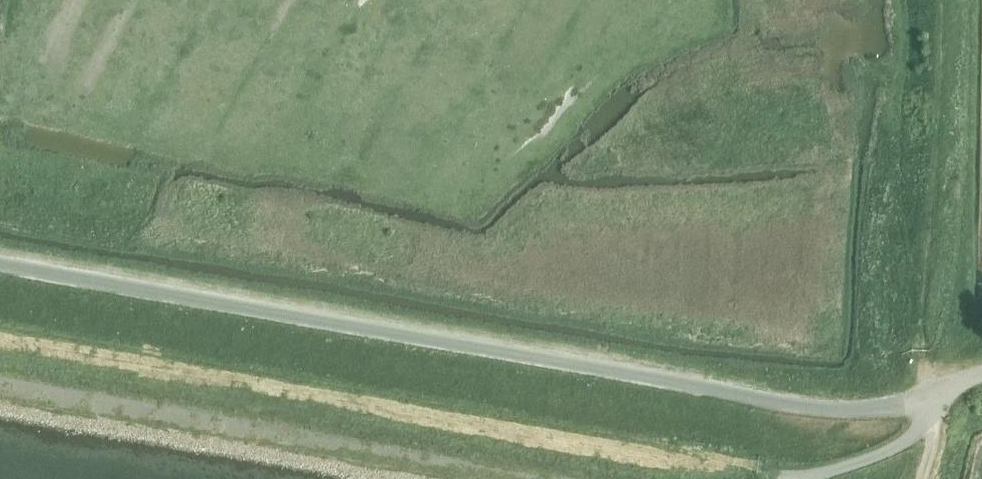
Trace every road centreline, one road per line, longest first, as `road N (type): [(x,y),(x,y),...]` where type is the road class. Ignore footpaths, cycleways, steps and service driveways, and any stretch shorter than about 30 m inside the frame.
road 1 (unclassified): [(981,376),(905,403),(811,408),(0,264)]
road 2 (track): [(0,340),(771,478)]
road 3 (track): [(925,478),(944,391),(929,381),(925,352)]

